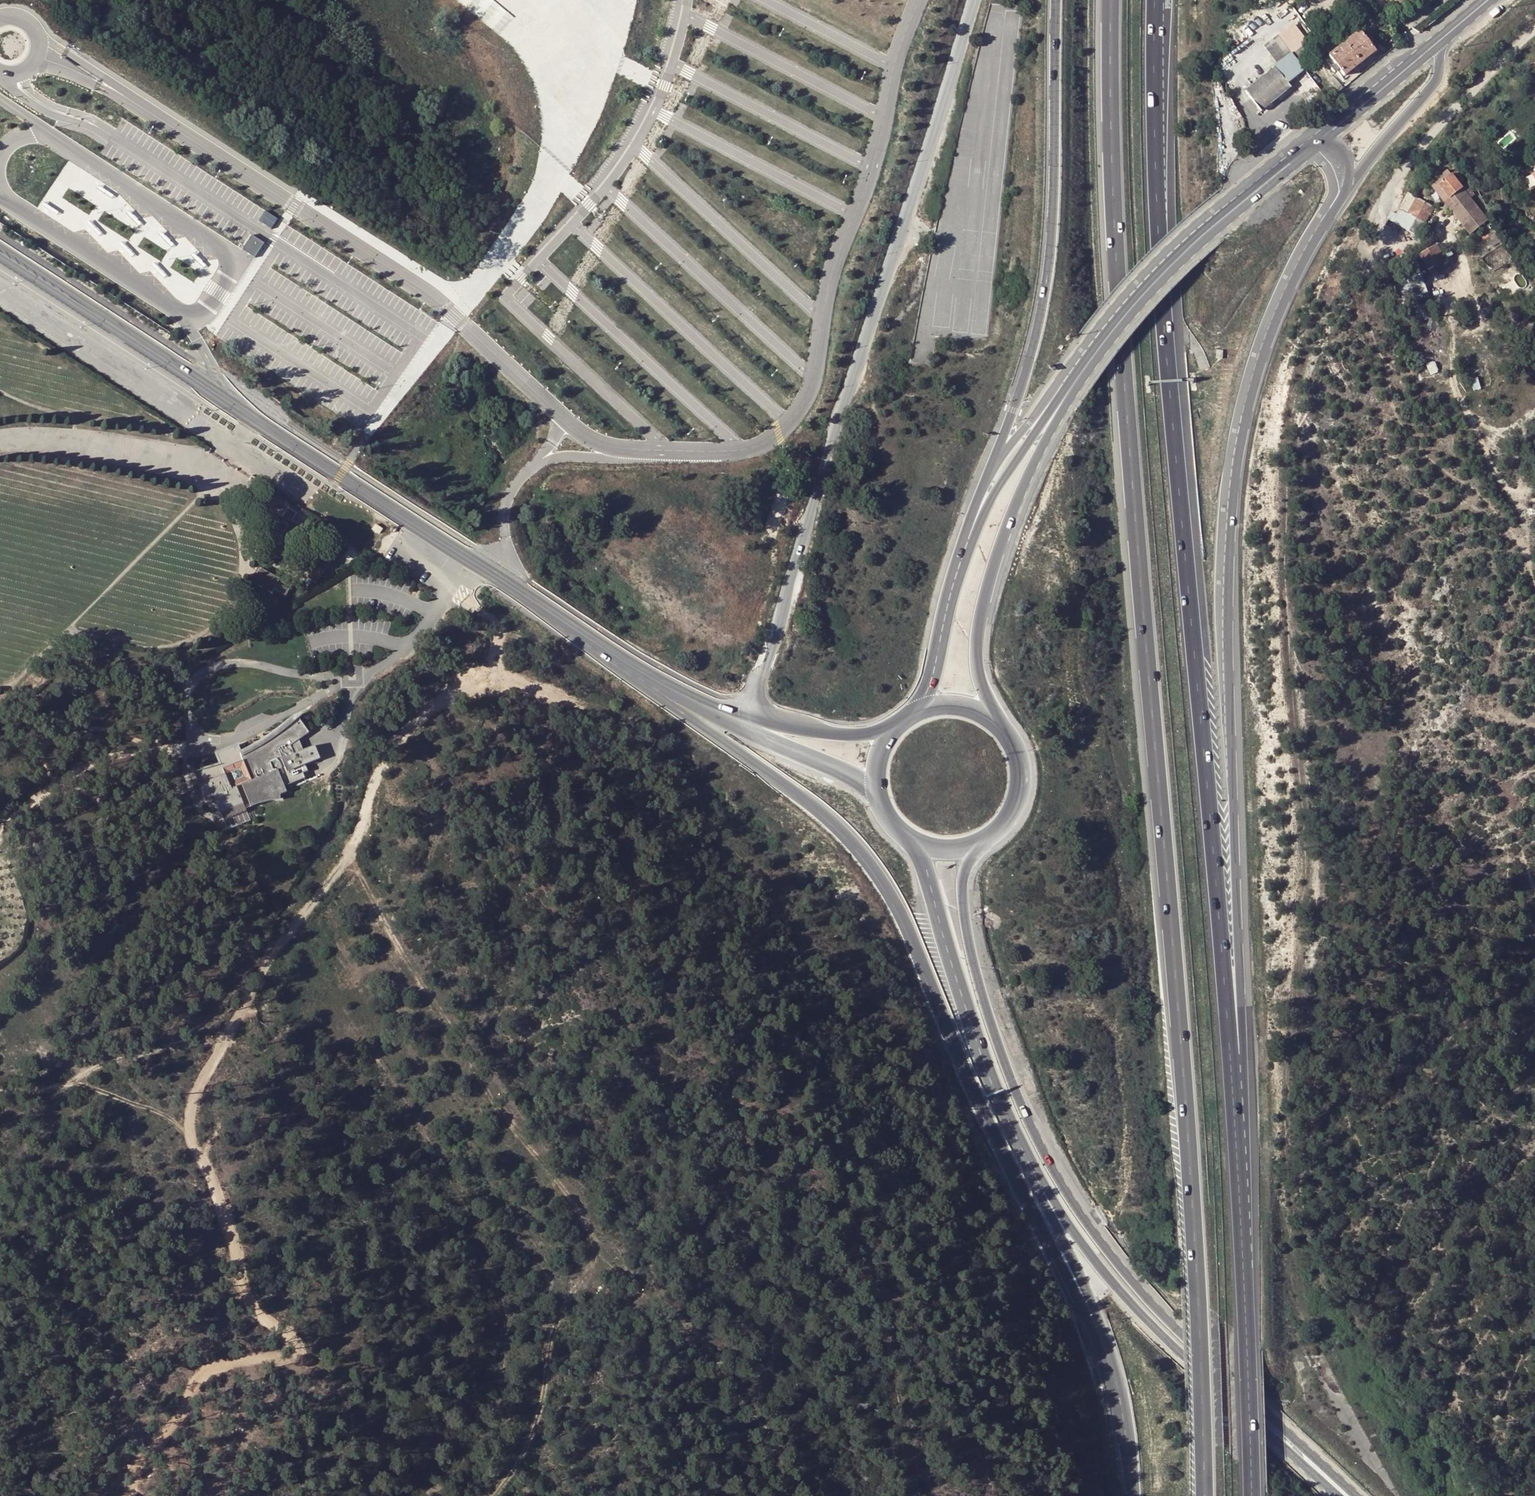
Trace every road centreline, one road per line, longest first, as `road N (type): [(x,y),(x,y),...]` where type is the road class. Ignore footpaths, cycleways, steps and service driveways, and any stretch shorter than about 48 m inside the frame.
road 1 (motorway): [(1113,0),(1118,269),(1185,1069),(1206,1495)]
road 2 (motorway): [(1240,1172),(1169,325),(1159,0)]
road 3 (track): [(600,709),(477,677),(437,700),(396,746),(348,861),(263,974),(199,1084),(189,1131),(247,1295),(295,1344),(297,1359),(219,1366),(195,1383),(173,1416),(141,1495)]
road 4 (motorway): [(1240,1172),(1229,613),(1235,486),(1243,426),(1277,317),(1353,189)]
road 5 (motorway): [(519,590),(818,807),(861,848),(906,927),(988,1137),(1096,1334)]
road 6 (secondary): [(1356,1495),(1144,1295),(1058,1182),(1007,1074),(972,959),(963,879),(987,838)]
road 7 (unclassified): [(752,716),(973,0)]
road 8 (track): [(348,861),(507,1130),(583,1226),(592,1261),(549,1339),(535,1430),(495,1495)]
road 9 (secondary): [(999,725),(979,676),(979,620),(1007,524),(1050,432),(1156,285),(1330,139)]
road 10 (secondary): [(519,590),(0,252)]
road 11 (motorway): [(1057,0),(1040,320),(957,572)]
road 12 (secondary): [(1306,137),(1141,272),(996,492),(957,572)]
road 13 (secondary): [(1036,1178),(1092,1258),(1157,1332),(1337,1495)]
road 14 (secondary): [(908,838),(926,869),(994,1090),(1036,1178)]
road 15 (motorway): [(1253,1495),(1240,1172)]
road 16 (track): [(1534,580),(1517,499),(1457,394),(1455,307)]
road 17 (secondary): [(652,678),(878,800)]
road 18 (residential): [(1377,227),(1430,136),(1534,28)]
road 19 (track): [(189,1131),(72,1082),(0,1093)]
road 20 (motorway): [(1353,189),(1439,82),(1453,26)]
road 21 (secondary): [(1453,26),(1306,137)]
road 22 (motorway): [(1036,1178),(1096,1334)]
road 23 (secondary): [(1330,139),(1453,26)]
road 24 (track): [(229,1032),(106,1063),(72,1082)]
road 25 (motorway): [(1096,1334),(1134,1495)]
road 26 (secondary): [(652,678),(519,590)]
road 27 (secondary): [(957,572),(929,686),(914,712)]
road 28 (secondary): [(890,732),(834,735),(752,716)]
road 29 (secondary): [(987,838),(1018,797),(1020,771),(999,725)]

